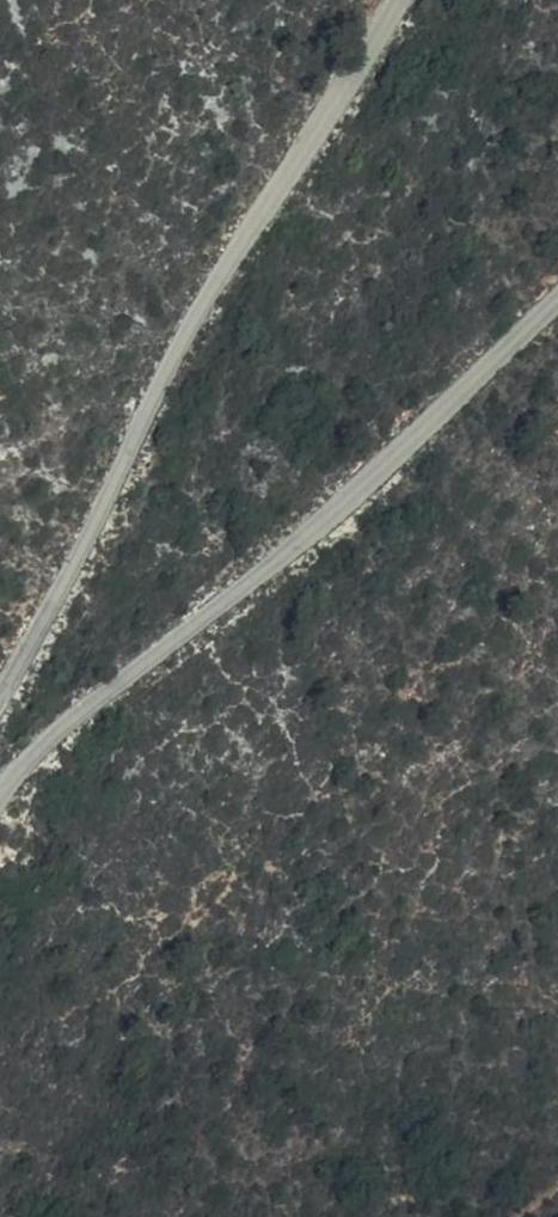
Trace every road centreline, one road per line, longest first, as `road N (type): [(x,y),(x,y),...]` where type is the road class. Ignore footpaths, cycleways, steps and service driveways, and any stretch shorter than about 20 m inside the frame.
road 1 (unclassified): [(0,699),(179,350),(413,0)]
road 2 (unclassified): [(557,290),(275,584),(123,688),(36,760),(0,806)]

